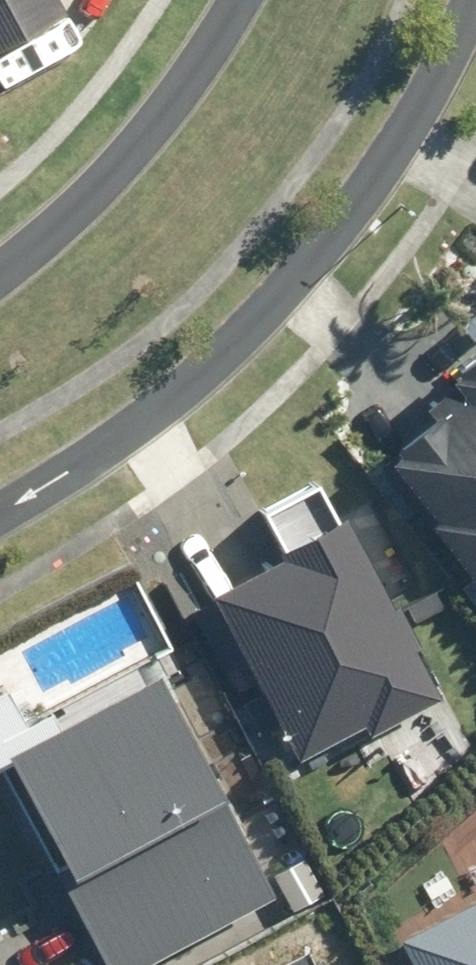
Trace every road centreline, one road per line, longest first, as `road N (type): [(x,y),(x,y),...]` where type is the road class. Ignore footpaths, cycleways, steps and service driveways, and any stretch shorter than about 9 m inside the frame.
road 1 (residential): [(473,0),(427,99),(352,212),(257,325),(146,421),(0,514)]
road 2 (residential): [(0,271),(93,194),(206,52),(235,0)]

